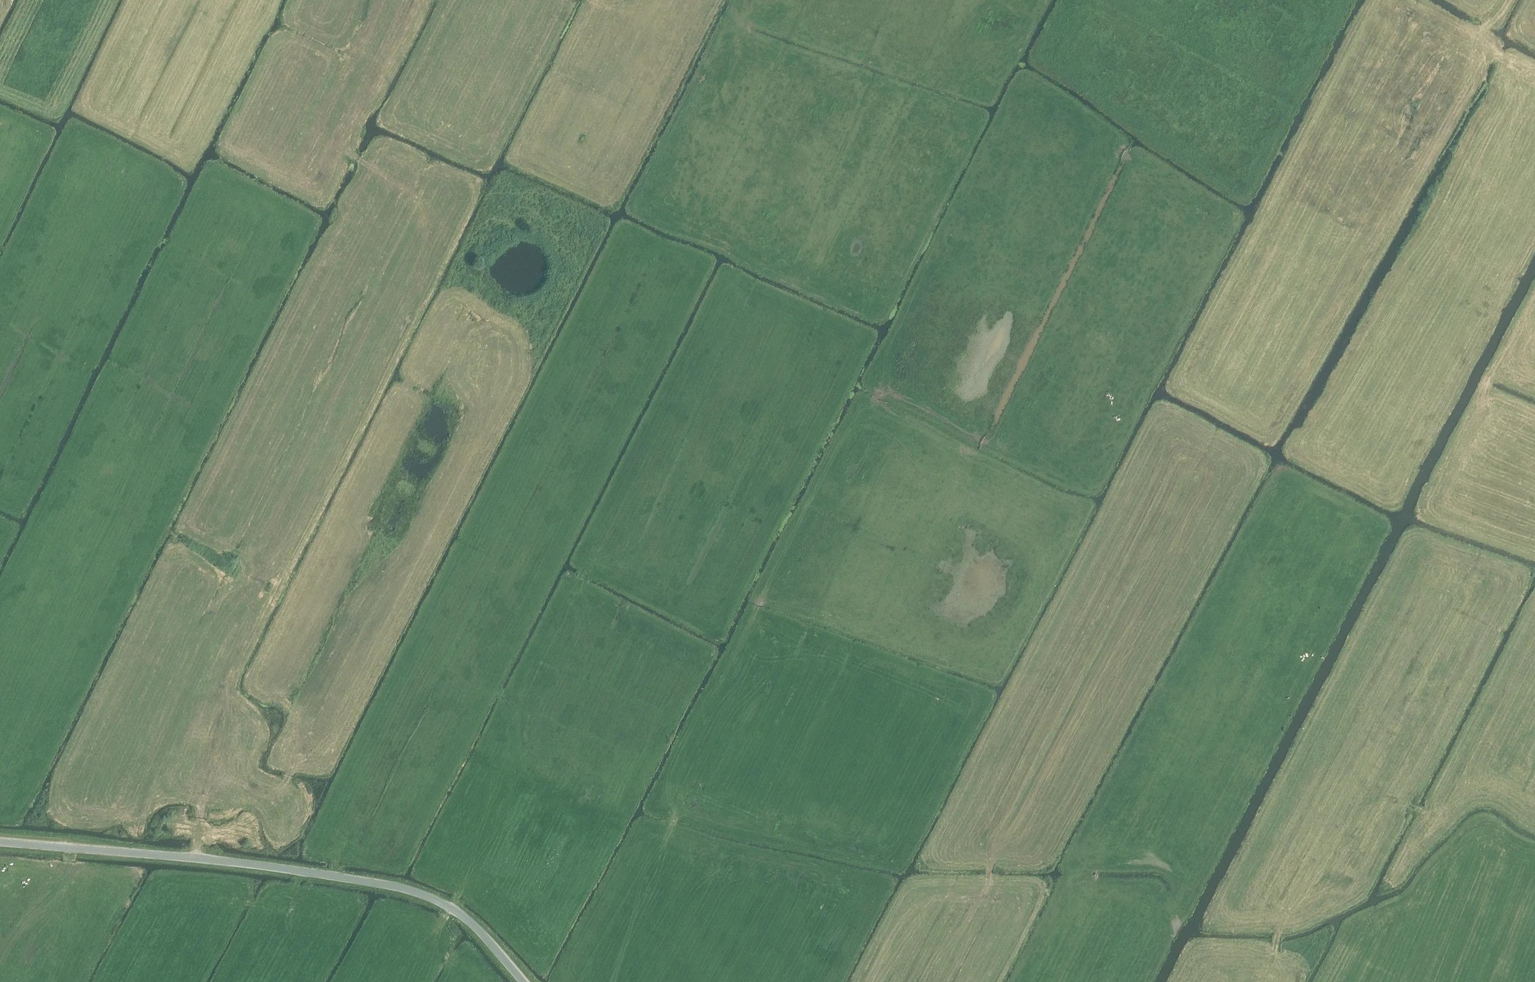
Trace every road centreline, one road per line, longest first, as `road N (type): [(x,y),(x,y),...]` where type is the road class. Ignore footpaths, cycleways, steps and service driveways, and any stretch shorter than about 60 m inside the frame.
road 1 (unclassified): [(524,981),(468,920),(406,889),(0,841)]

